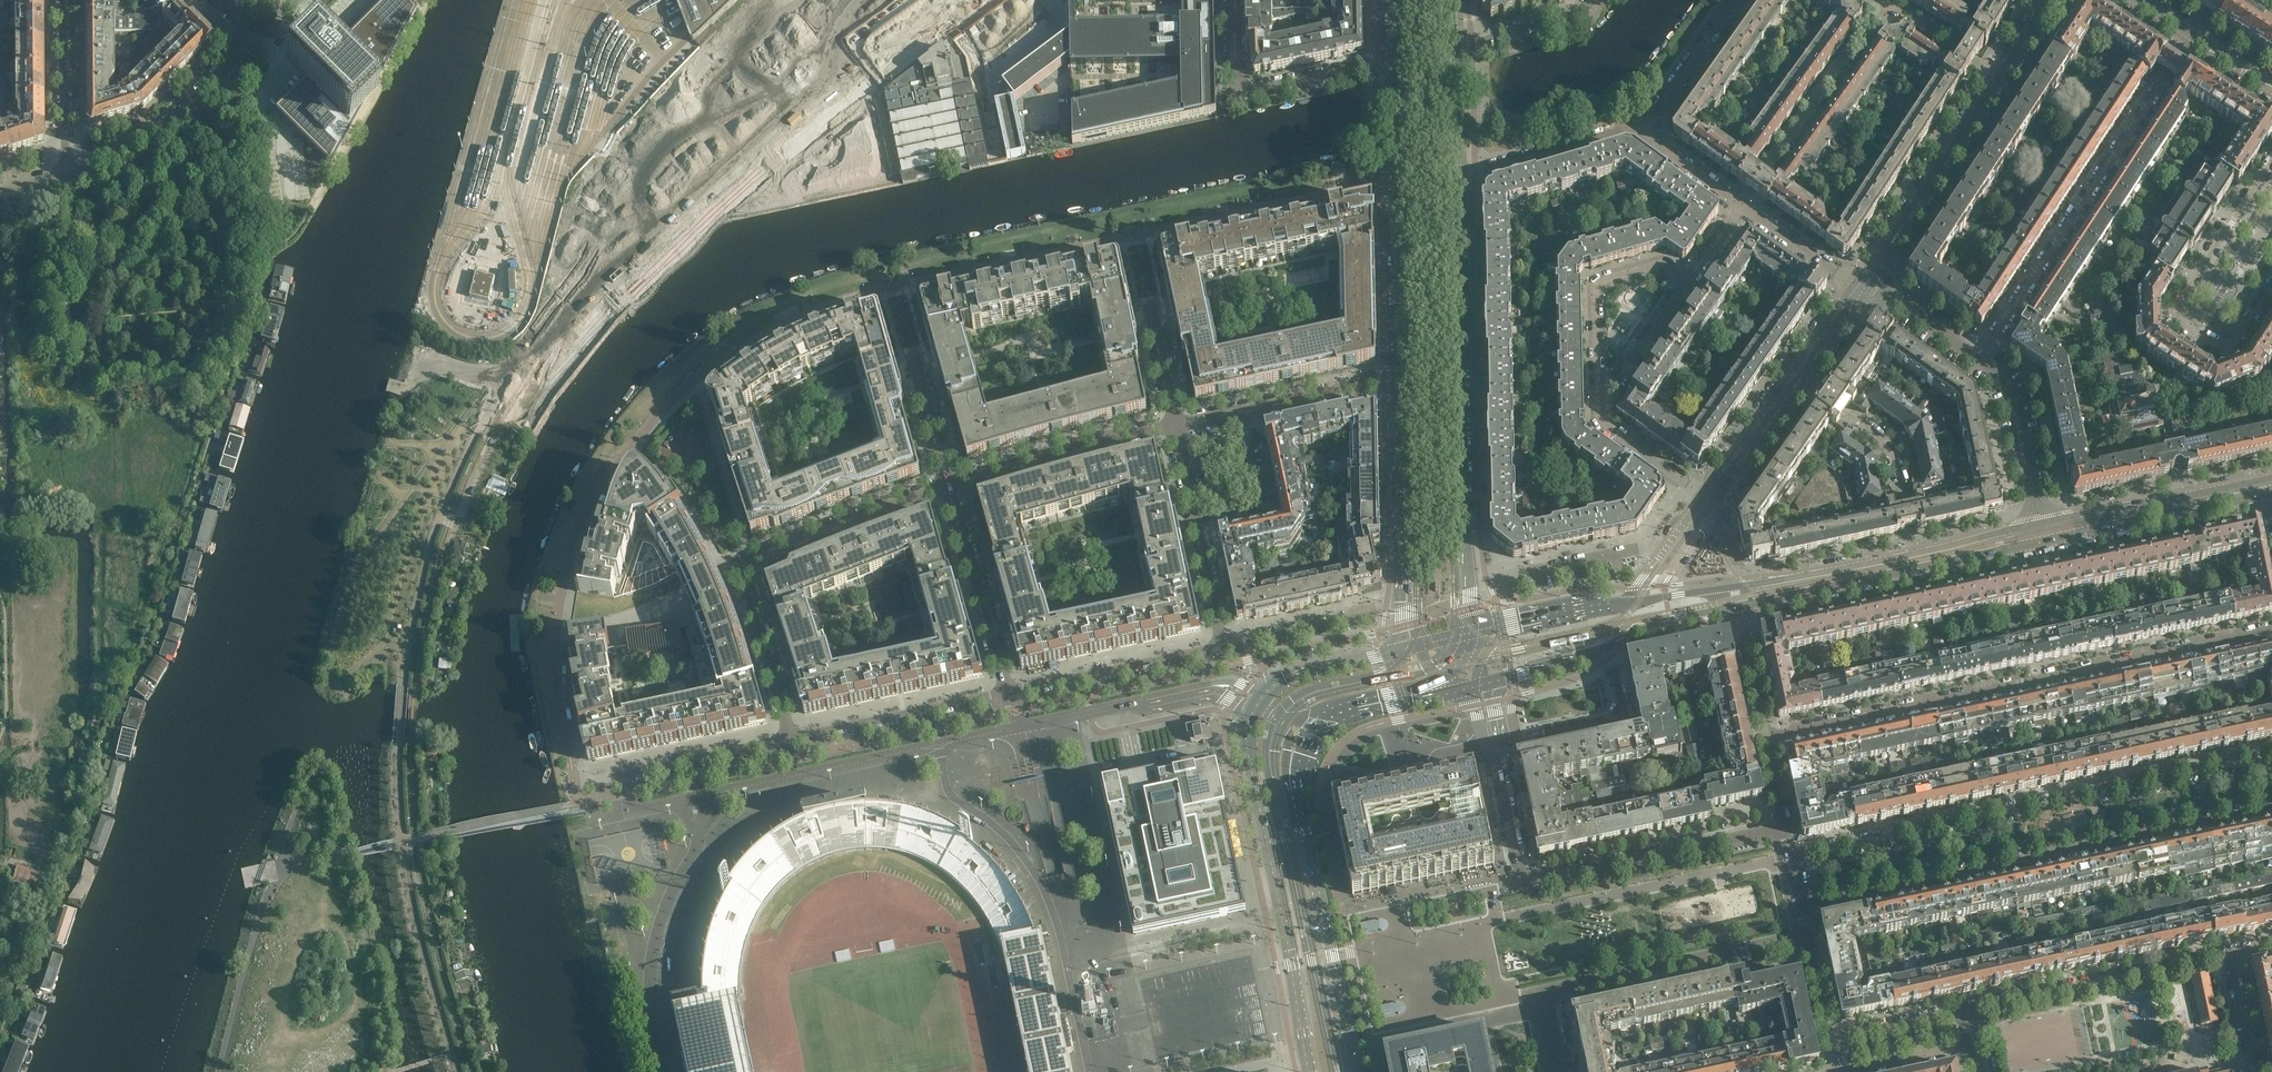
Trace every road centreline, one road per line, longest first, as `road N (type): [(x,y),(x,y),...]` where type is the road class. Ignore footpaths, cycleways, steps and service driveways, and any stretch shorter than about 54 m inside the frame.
road 1 (residential): [(1767,733),(2271,630)]
road 2 (residential): [(2271,755),(1791,856)]
road 3 (residential): [(1802,907),(2271,810)]
road 4 (secondary): [(1469,633),(1460,174)]
road 5 (residential): [(789,739),(744,570),(950,490)]
road 6 (residential): [(1784,828),(1525,878),(1489,751)]
road 7 (residential): [(1978,361),(2193,34)]
road 8 (residential): [(763,0),(685,76),(765,161),(886,72)]
road 9 (unclassified): [(1090,1071),(1048,897),(1011,841),(949,792),(937,745)]
road 10 (secondary): [(1254,713),(1250,757),(1316,1071)]
road 11 (residential): [(1564,1071),(1550,1008),(1560,992),(1808,938)]
road 12 (secondary): [(1735,602),(2044,536)]
road 13 (residential): [(2271,162),(2179,311),(2199,335),(2222,345),(2240,336),(2271,287)]
road 14 (secondary): [(1359,1071),(1298,768)]
road 15 (secondary): [(1394,86),(1402,377)]
road 16 (residential): [(1962,1015),(2233,953)]
road 17 (unclassified): [(698,829),(650,970),(664,1071)]
road 18 (residential): [(1742,206),(1889,5)]
road 19 (residential): [(1232,0),(1240,86),(1364,67),(1394,86)]
road 20 (residential): [(950,490),(1175,424)]
road 21 (unclassified): [(937,745),(713,803)]
road 22 (tertiary): [(1855,283),(1728,470)]
road 23 (residential): [(789,739),(1008,694)]
road 24 (secondary): [(1402,377),(1404,600)]
road 25 (residential): [(1598,410),(1598,286),(1656,265),(1689,281)]
road 26 (residential): [(66,170),(155,135),(244,45)]
road 27 (residential): [(1489,751),(1627,720),(1615,642)]
road 28 (residential): [(1223,648),(1008,694)]
road 29 (residential): [(1008,694),(950,490)]
road 30 (secondary): [(1914,552),(1718,589)]
road 31 (residential): [(1404,600),(1223,648)]
road 32 (residential): [(1460,174),(1639,126)]
road 33 (residential): [(2041,524),(2009,394),(1978,361)]
road 34 (residential): [(623,778),(789,739)]
road 35 (residential): [(65,0),(66,170)]
road 36 (residential): [(1838,411),(1877,438),(1895,464),(1914,552)]
road 37 (tertiary): [(1909,216),(2000,75)]
road 38 (residential): [(1241,411),(1402,377)]
road 39 (secondary): [(1418,646),(1303,674),(1264,698)]
road 40 (residential): [(1639,126),(1655,115),(1736,0)]
road 41 (unclassified): [(1018,728),(1174,695)]
road 42 (residential): [(1598,410),(1689,281)]
road 43 (residential): [(1197,520),(1256,501),(1241,411)]
road 44 (residential): [(1454,53),(1573,15),(1592,0)]
road 45 (residential): [(1710,497),(1607,428),(1598,410)]
road 46 (secondary): [(2183,504),(2041,524)]
road 47 (secondary): [(2044,536),(2183,504)]
road 48 (residential): [(950,490),(911,355)]
road 49 (residential): [(1855,283),(1742,206)]
road 50 (residential): [(1767,733),(1735,602)]
road 51 (residential): [(1831,1041),(1962,1015)]
road 52 (residential): [(1978,361),(1871,285)]
road 53 (residential): [(1889,5),(2000,75)]
road 54 (residential): [(1223,648),(1197,520)]
road 55 (residential): [(1742,206),(1639,126)]
road 56 (secondary): [(2041,524),(1914,552)]
road 57 (secondary): [(1615,642),(1635,624),(1735,602)]
road 58 (tertiary): [(1800,384),(1871,285)]
road 59 (secondary): [(1460,174),(1454,53)]
road 60 (unclassified): [(886,72),(983,0)]
road 61 (residential): [(2257,1071),(2233,953)]

